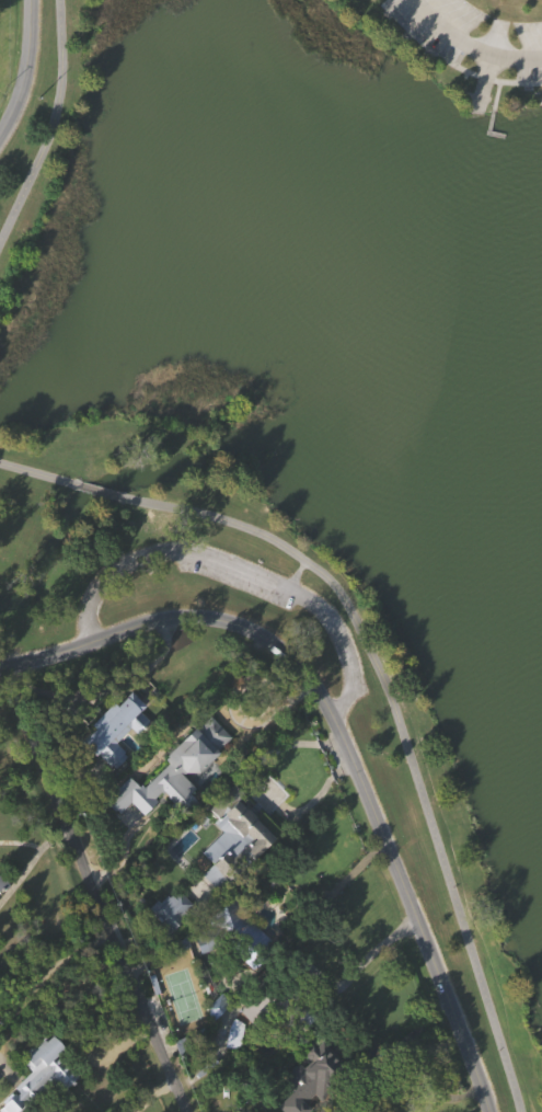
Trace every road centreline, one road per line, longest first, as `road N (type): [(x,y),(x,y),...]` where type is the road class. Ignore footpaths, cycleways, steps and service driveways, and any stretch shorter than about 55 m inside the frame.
road 1 (tertiary): [(0,668),(172,618),(214,620),(280,649),(321,699),(355,764),(490,1111)]
road 2 (residential): [(180,1111),(7,667)]
road 3 (tertiary): [(30,0),(26,74),(0,136)]

